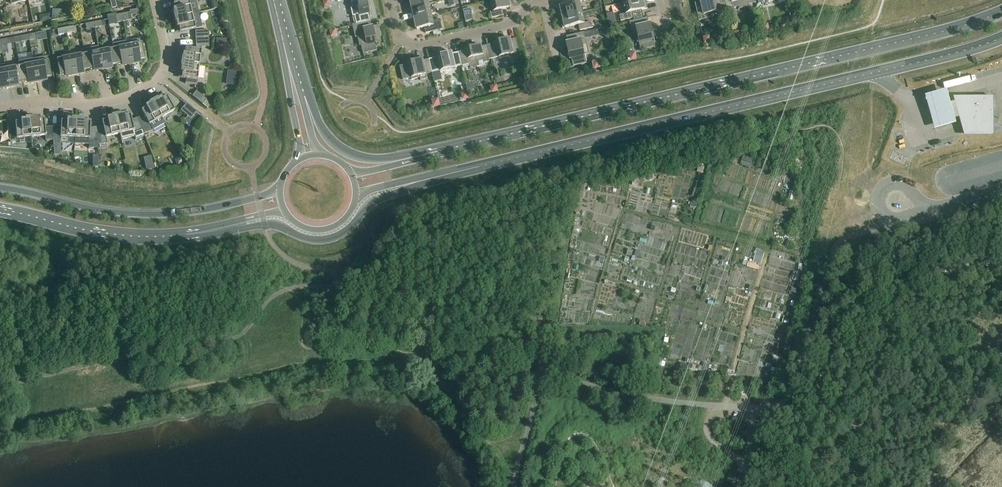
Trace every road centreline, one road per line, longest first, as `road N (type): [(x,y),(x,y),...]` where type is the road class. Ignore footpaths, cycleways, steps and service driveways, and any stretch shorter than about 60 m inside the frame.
road 1 (primary): [(1001,12),(451,148)]
road 2 (primary): [(478,167),(1001,38)]
road 3 (primary): [(183,235),(273,225),(330,239),(376,200),(478,167)]
road 4 (primary): [(281,187),(213,208),(149,215),(0,188)]
road 5 (track): [(1001,261),(913,278),(853,308),(833,338),(814,410)]
road 6 (residential): [(0,109),(103,104),(146,88),(166,60),(154,0)]
road 7 (primary): [(451,148),(383,159),(345,151),(320,124),(286,36)]
road 8 (primary): [(0,209),(120,236),(183,235)]
road 9 (residential): [(390,0),(398,35),(419,47),(511,25),(527,0)]
road 10 (tertiary): [(278,20),(299,160)]
road 11 (primary): [(356,194),(478,167)]
road 12 (tertiary): [(320,155),(286,36)]

